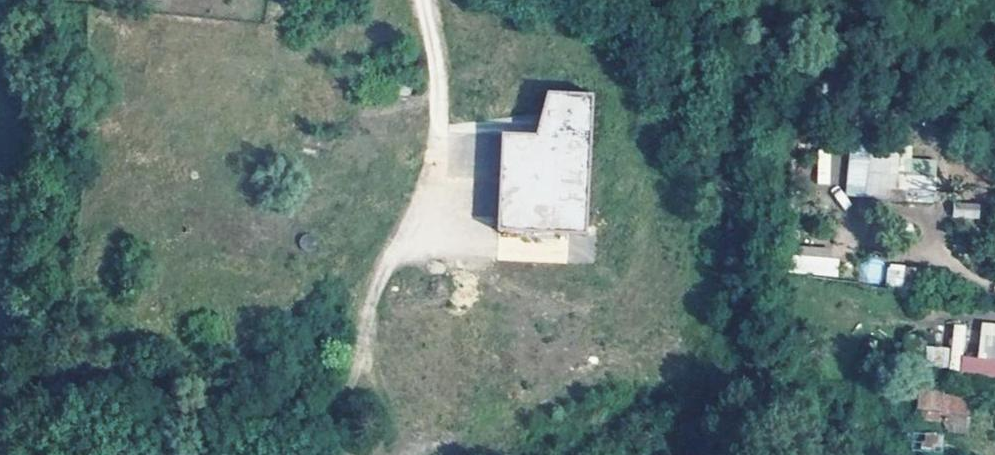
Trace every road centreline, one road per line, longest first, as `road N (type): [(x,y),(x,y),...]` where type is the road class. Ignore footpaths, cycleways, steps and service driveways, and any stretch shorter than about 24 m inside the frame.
road 1 (track): [(428,0),(446,61),(440,138),(373,298),(340,412),(337,442),(360,454)]
road 2 (track): [(536,361),(412,214)]

